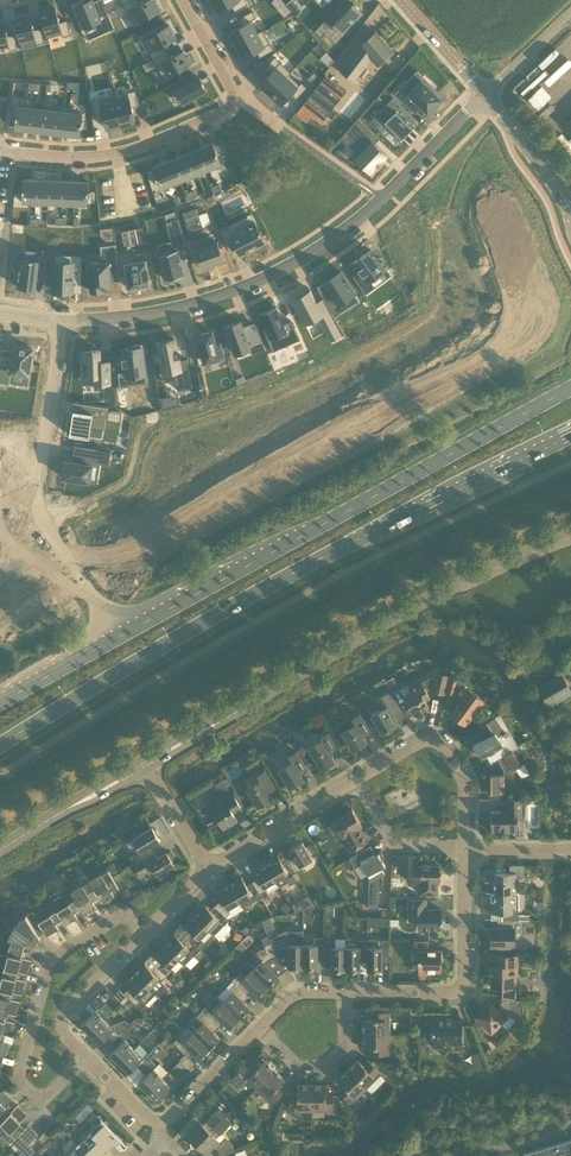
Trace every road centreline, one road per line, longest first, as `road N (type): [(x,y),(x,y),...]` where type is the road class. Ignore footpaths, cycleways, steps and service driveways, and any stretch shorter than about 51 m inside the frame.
road 1 (primary): [(570,387),(0,706)]
road 2 (primary): [(0,748),(220,614),(570,436)]
road 3 (residential): [(61,317),(179,305),(291,266),(383,199),(485,97)]
road 4 (tertiary): [(570,537),(442,593),(211,726)]
road 5 (residential): [(0,151),(126,150),(229,106),(228,84),(183,0)]
road 6 (residential): [(85,1058),(41,1103),(17,1078),(47,968),(126,914),(140,935)]
road 7 (residential): [(344,993),(459,988),(463,849)]
road 8 (residential): [(61,317),(38,479),(47,526)]
road 9 (residential): [(463,849),(465,783),(441,746),(423,741),(355,780)]
road 10 (residential): [(355,780),(209,869)]
road 11 (residential): [(140,935),(60,1021),(85,1058)]
road 12 (residential): [(344,993),(345,1046),(324,1066),(298,1065),(259,1029)]
road 13 (residential): [(463,849),(398,847),(355,780)]
road 14 (residential): [(157,1124),(259,1029)]
road 15 (tertiary): [(485,97),(401,0)]

